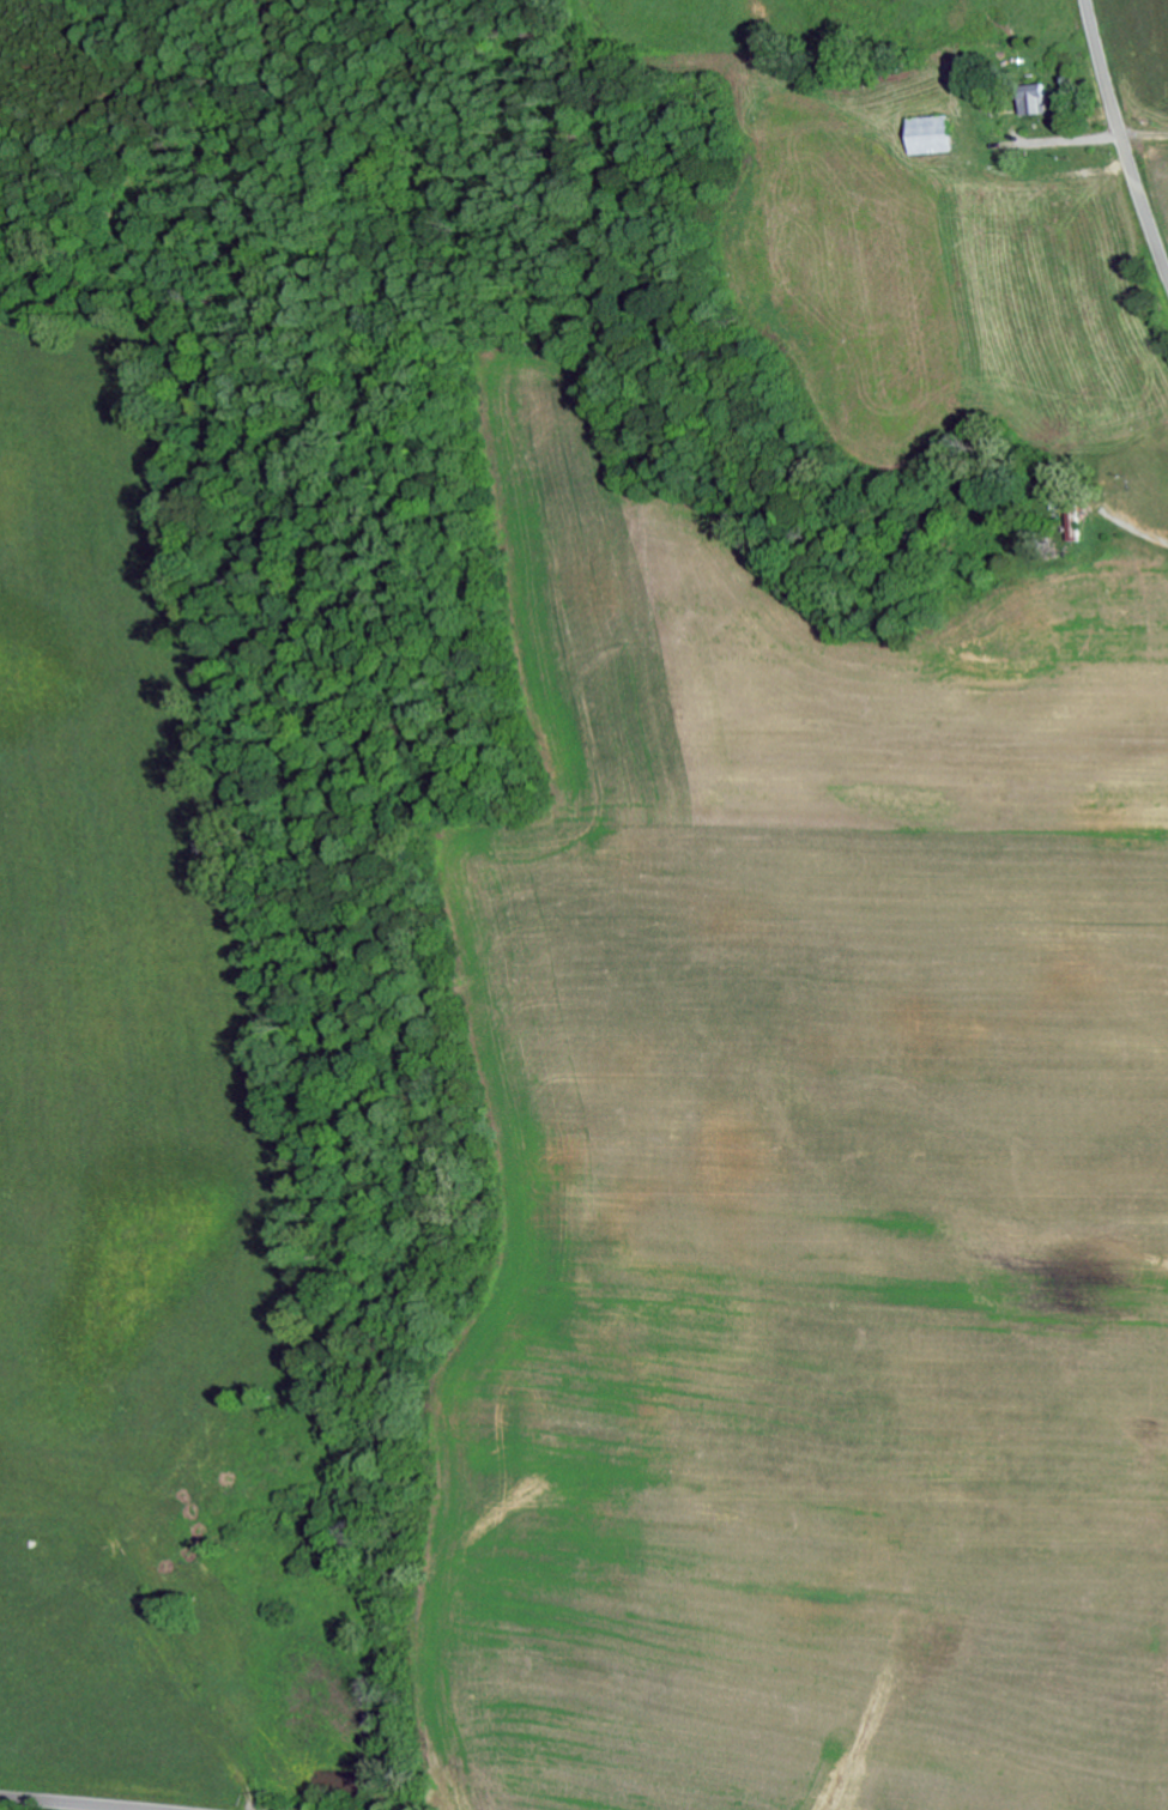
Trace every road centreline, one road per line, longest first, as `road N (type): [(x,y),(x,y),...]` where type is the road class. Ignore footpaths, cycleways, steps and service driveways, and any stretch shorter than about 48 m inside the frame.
road 1 (secondary): [(1167,273),(1124,144),(1088,0)]
road 2 (secondary): [(0,1799),(135,1809)]

